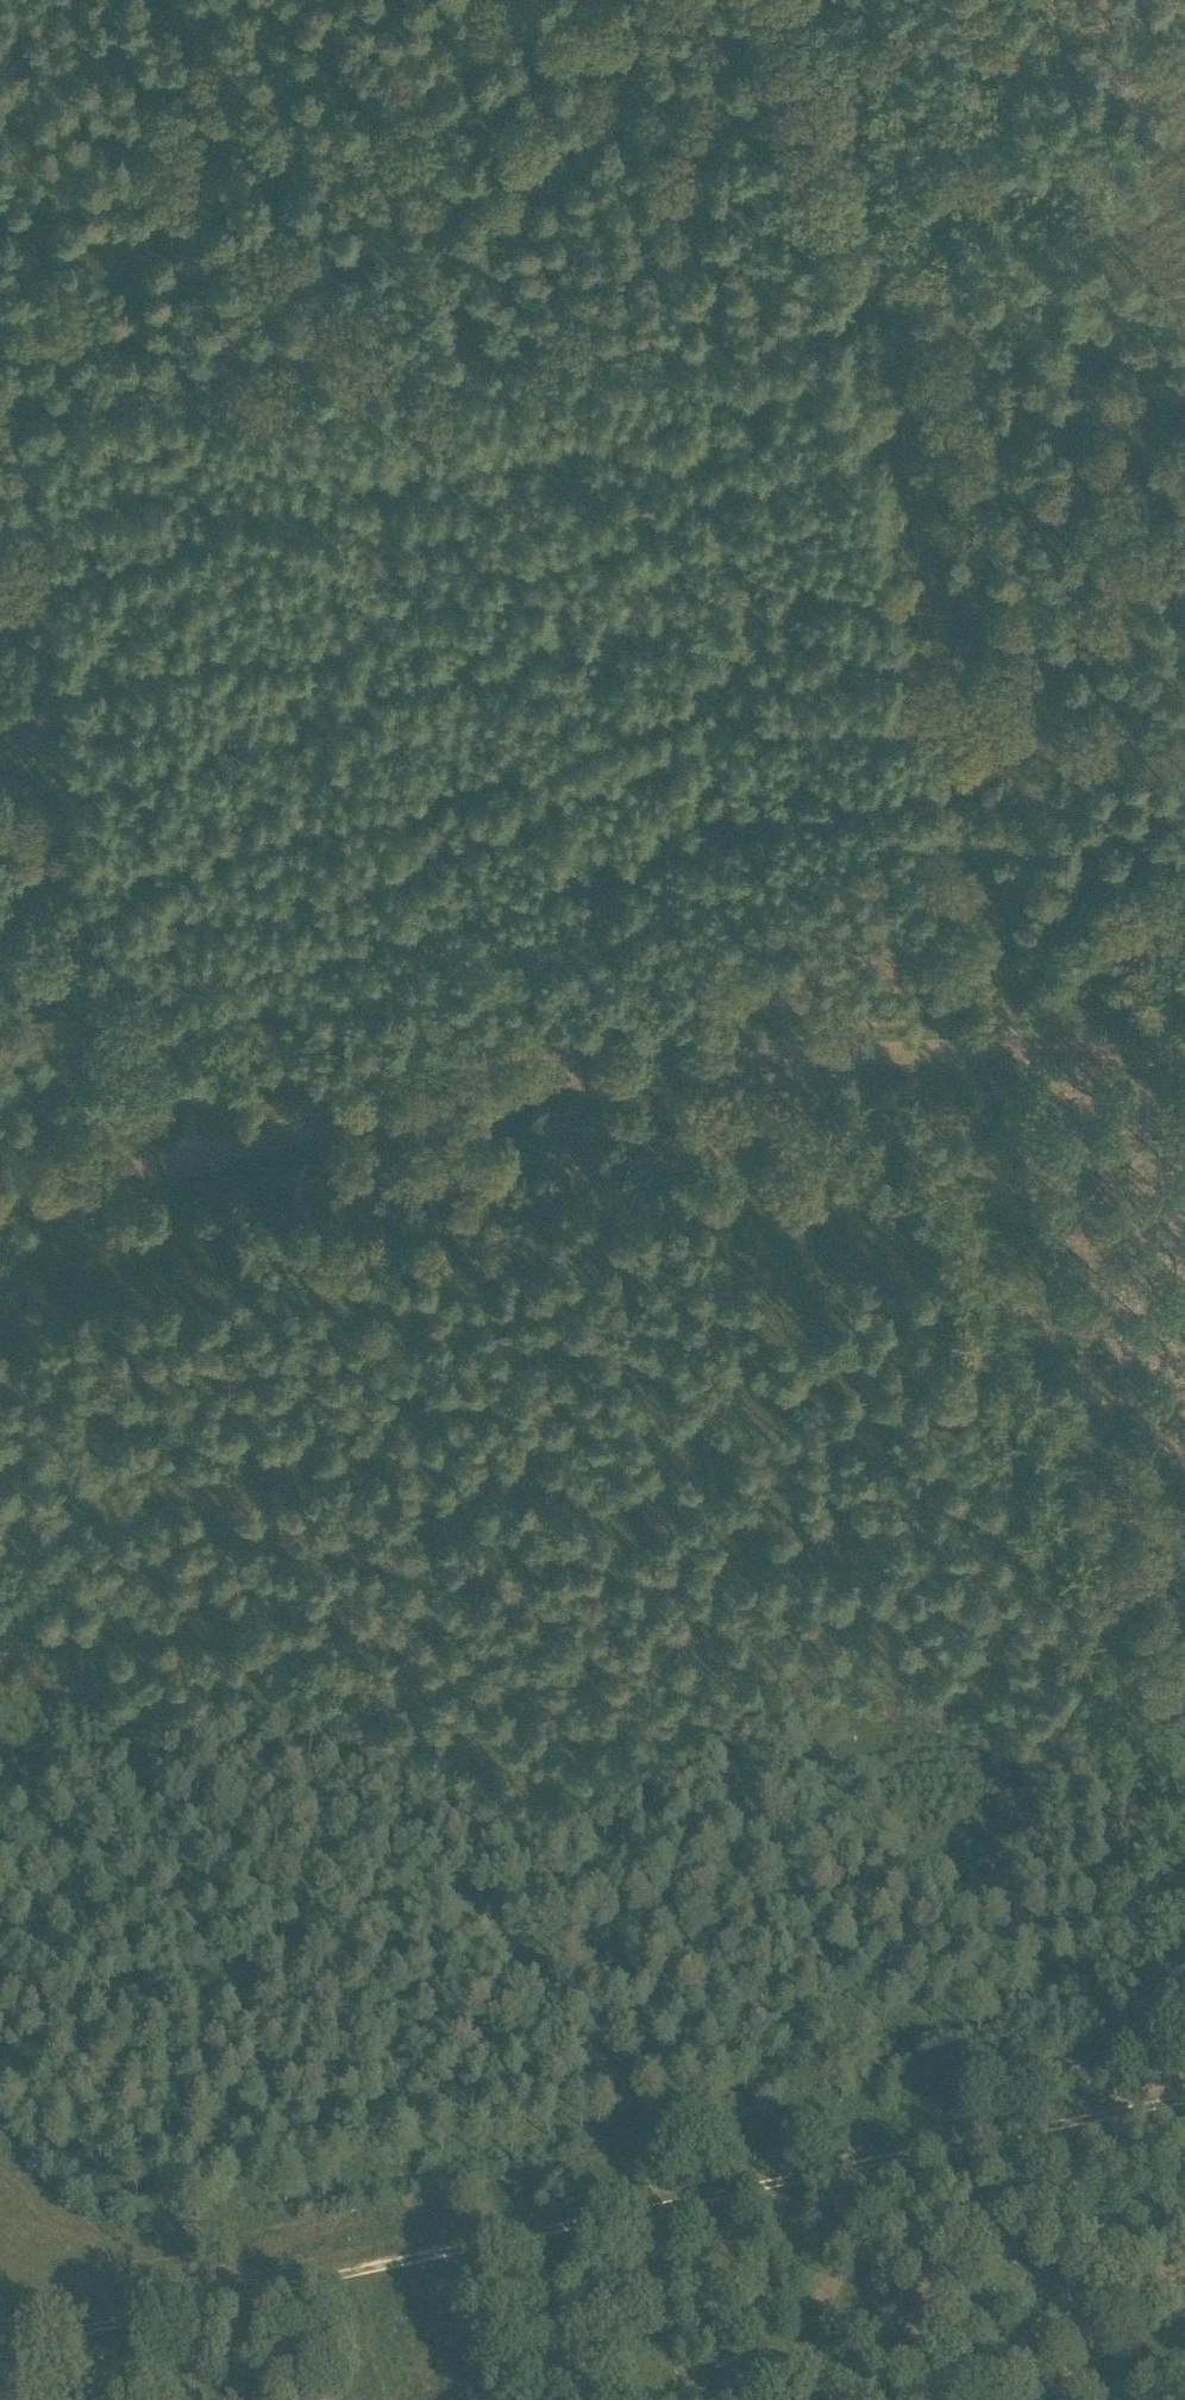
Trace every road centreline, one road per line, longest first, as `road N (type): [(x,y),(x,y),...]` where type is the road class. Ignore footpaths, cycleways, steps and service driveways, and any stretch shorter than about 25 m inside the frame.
road 1 (track): [(807,0),(896,361),(1071,1307),(1184,1576)]
road 2 (track): [(1184,2111),(0,2356)]
road 3 (unclassified): [(0,1182),(501,1080),(729,1053),(1184,1030)]

